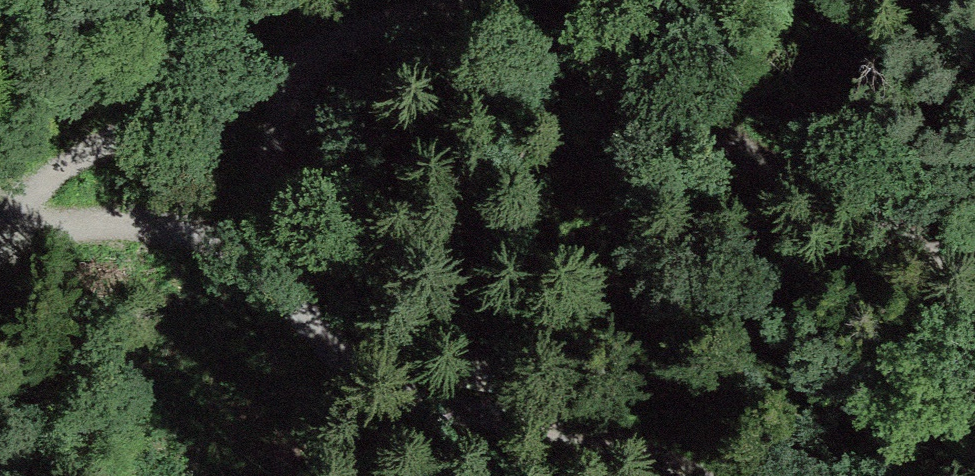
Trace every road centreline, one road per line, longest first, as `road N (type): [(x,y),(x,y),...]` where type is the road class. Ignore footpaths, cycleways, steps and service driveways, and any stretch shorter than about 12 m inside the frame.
road 1 (track): [(0,233),(79,221),(175,229),(252,247),(273,299),(319,350),(391,392),(555,431),(686,475)]
road 2 (track): [(0,226),(74,164),(192,104),(455,0)]
road 3 (track): [(461,0),(548,21),(885,235)]
road 4 (track): [(252,247),(266,174),(327,49)]

